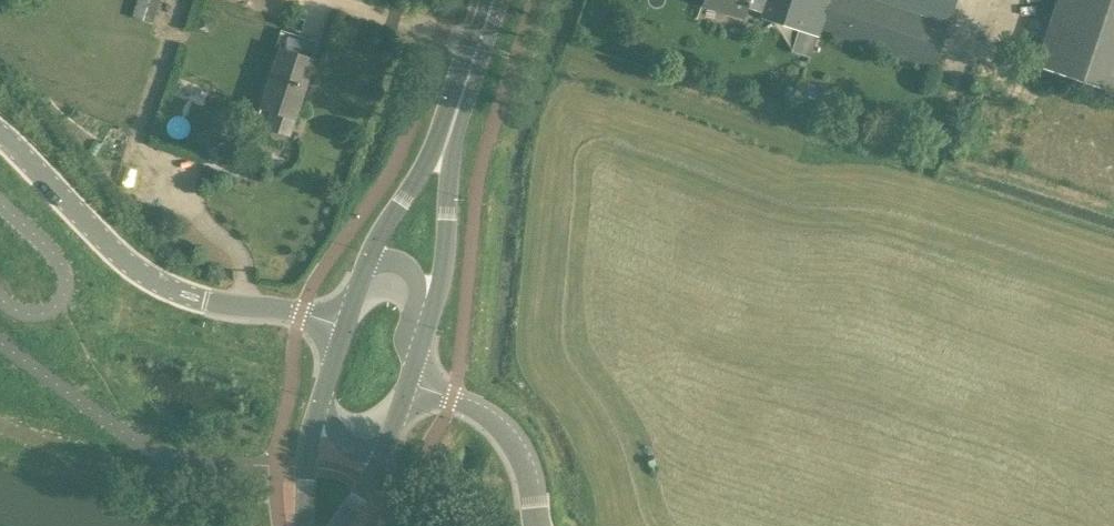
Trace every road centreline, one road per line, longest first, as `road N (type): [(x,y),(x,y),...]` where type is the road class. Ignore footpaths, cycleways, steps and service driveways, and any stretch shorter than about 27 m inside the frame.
road 1 (tertiary): [(343,324),(172,291),(100,235),(0,133)]
road 2 (tertiary): [(536,525),(530,472),(505,435),(411,378)]
road 3 (secondary): [(432,302),(451,128)]
road 4 (secondary): [(451,128),(364,263)]
road 5 (secondary): [(451,128),(493,0)]
road 6 (secondary): [(320,402),(304,525)]

